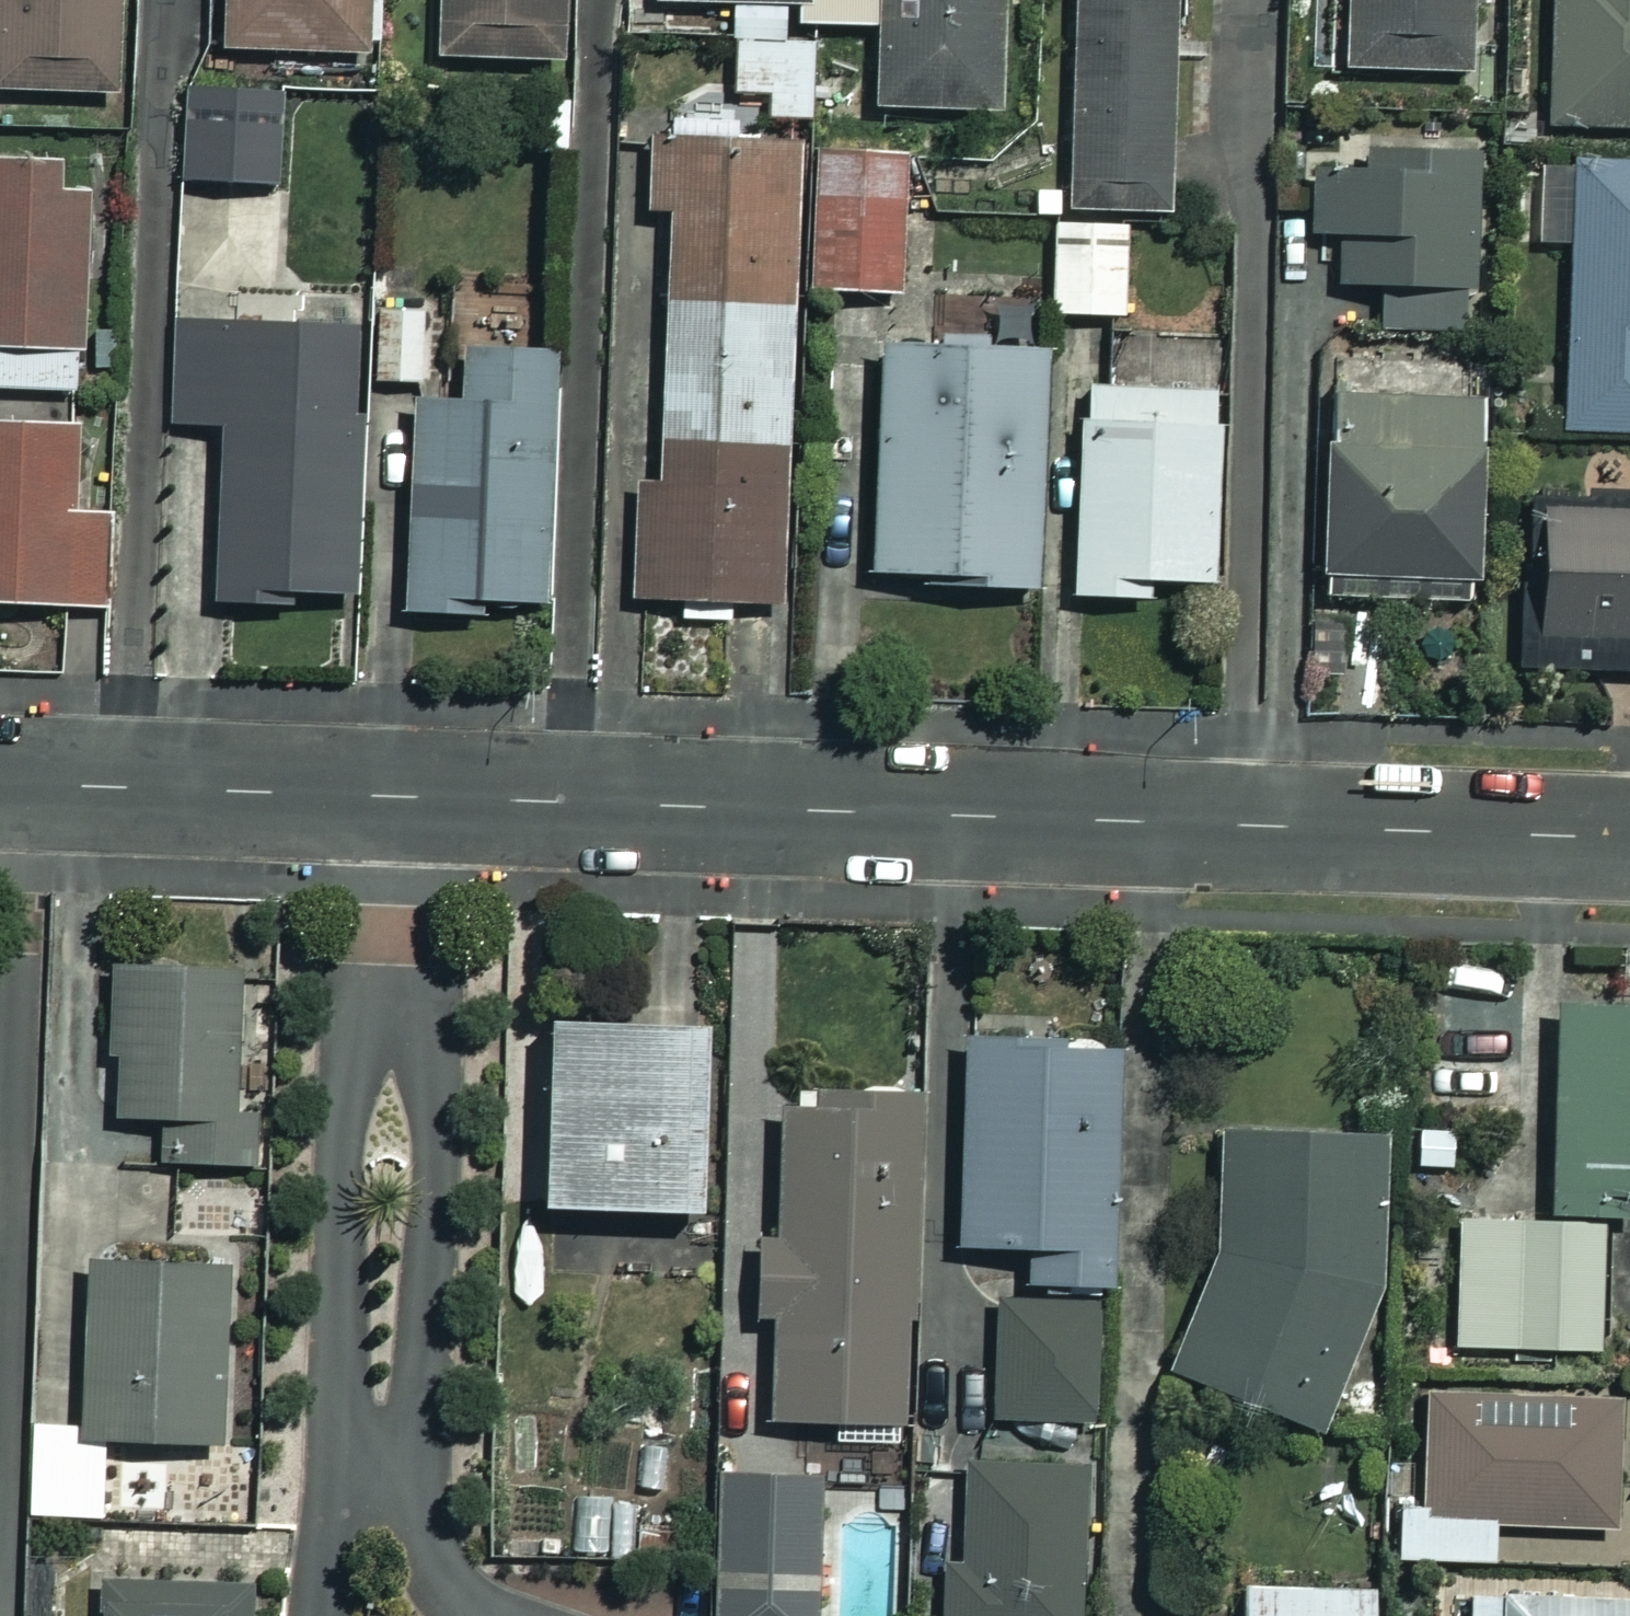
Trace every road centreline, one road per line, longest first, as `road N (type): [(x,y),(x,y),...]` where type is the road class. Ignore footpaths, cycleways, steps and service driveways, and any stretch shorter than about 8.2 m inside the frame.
road 1 (residential): [(393,796),(1245,827)]
road 2 (residential): [(1258,0),(1245,827)]
road 3 (residential): [(384,1458),(349,1408),(335,1235),(340,1125),(355,1049),(387,1000)]
road 4 (residential): [(387,1000),(420,1051),(434,1129),(437,1225),(414,1408),(384,1458)]
road 5 (residential): [(0,782),(393,796)]
road 6 (residential): [(1245,827),(1629,840)]
road 7 (residential): [(393,796),(387,1000)]
road 8 (residential): [(384,1458),(430,1566),(483,1615)]

